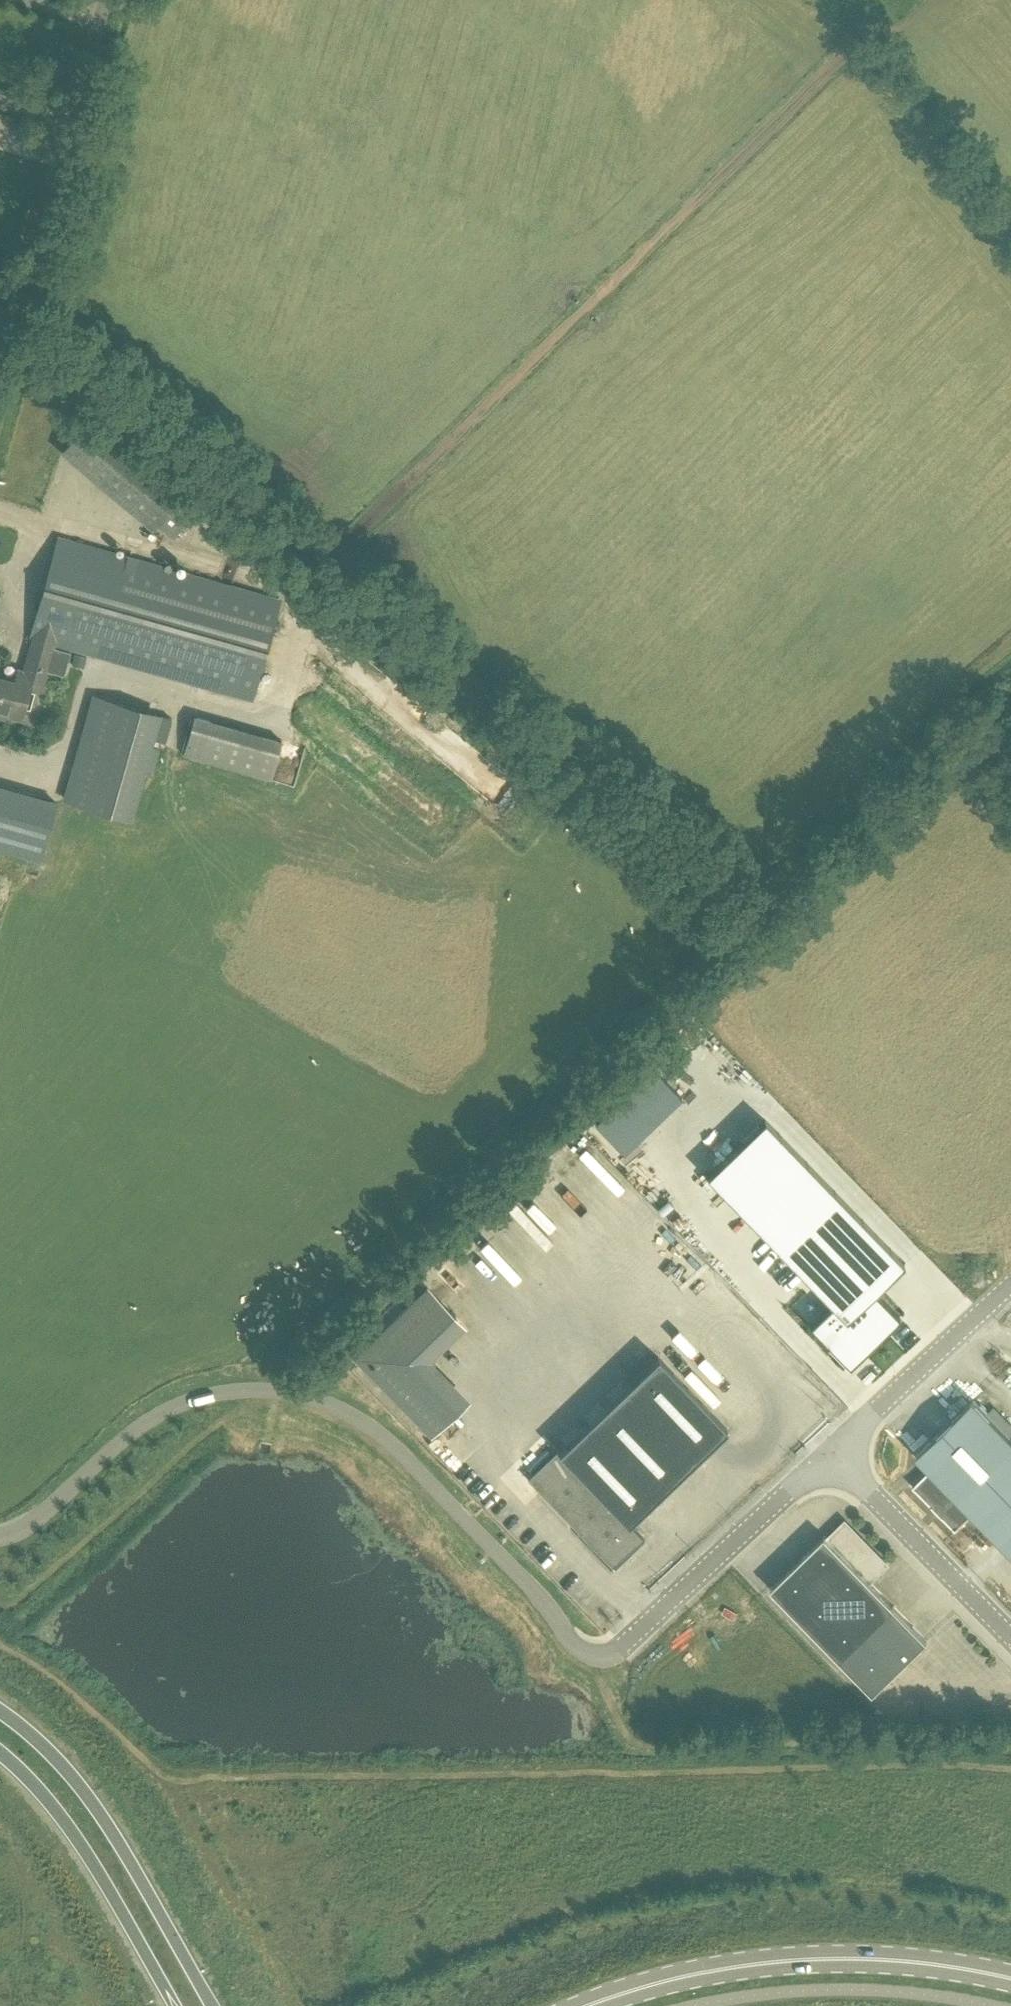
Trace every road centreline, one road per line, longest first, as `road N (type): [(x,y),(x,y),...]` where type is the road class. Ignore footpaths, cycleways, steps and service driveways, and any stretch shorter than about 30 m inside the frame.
road 1 (unclassified): [(0,1536),(42,1515),(141,1426),(201,1397),(278,1392),(336,1407),(387,1439),(591,1657)]
road 2 (secondary): [(588,2005),(679,1978),(784,1961),(876,1959),(1010,1979)]
road 3 (unclassified): [(0,383),(100,0)]
road 4 (trunk): [(210,2005),(83,1792),(0,1711)]
road 5 (residential): [(591,1657),(618,1654),(834,1455)]
road 6 (trunk): [(0,1754),(86,1854),(174,2005)]
road 7 (residential): [(834,1455),(1010,1634)]
road 8 (residential): [(834,1455),(1010,1288)]

